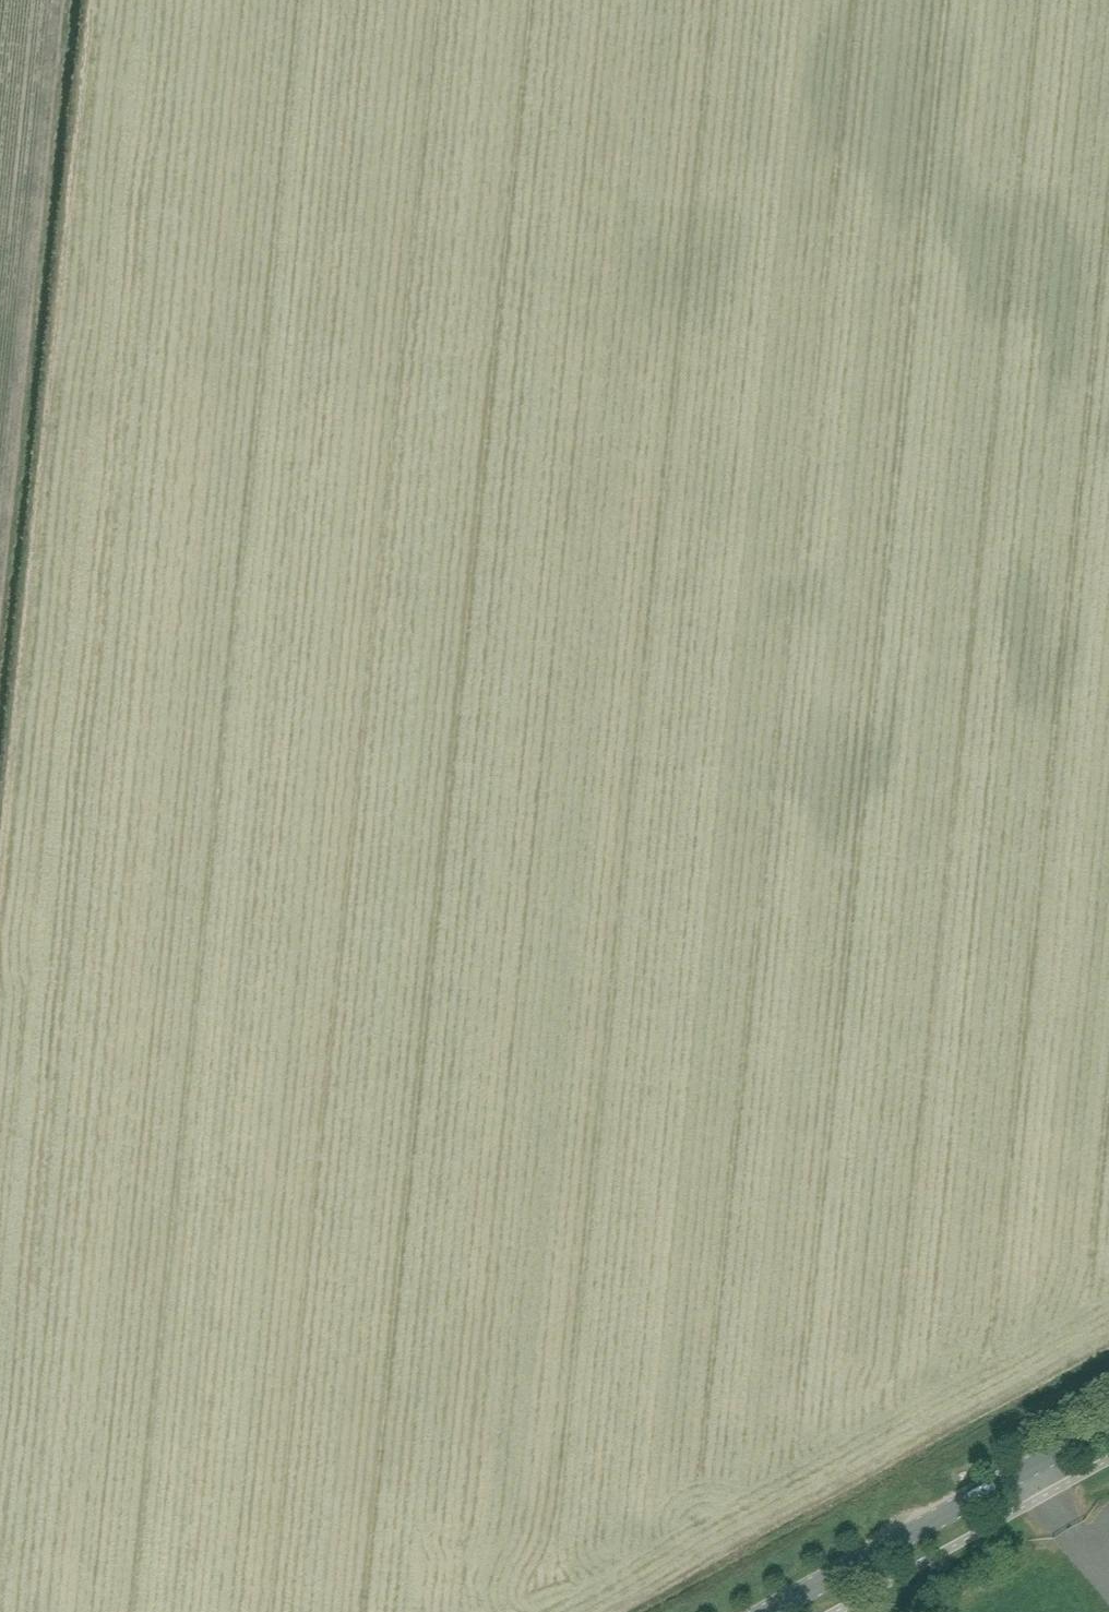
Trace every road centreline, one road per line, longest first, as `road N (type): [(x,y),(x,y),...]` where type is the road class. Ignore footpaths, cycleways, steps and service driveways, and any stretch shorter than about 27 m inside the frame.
road 1 (secondary): [(771,1611),(1108,1426)]

